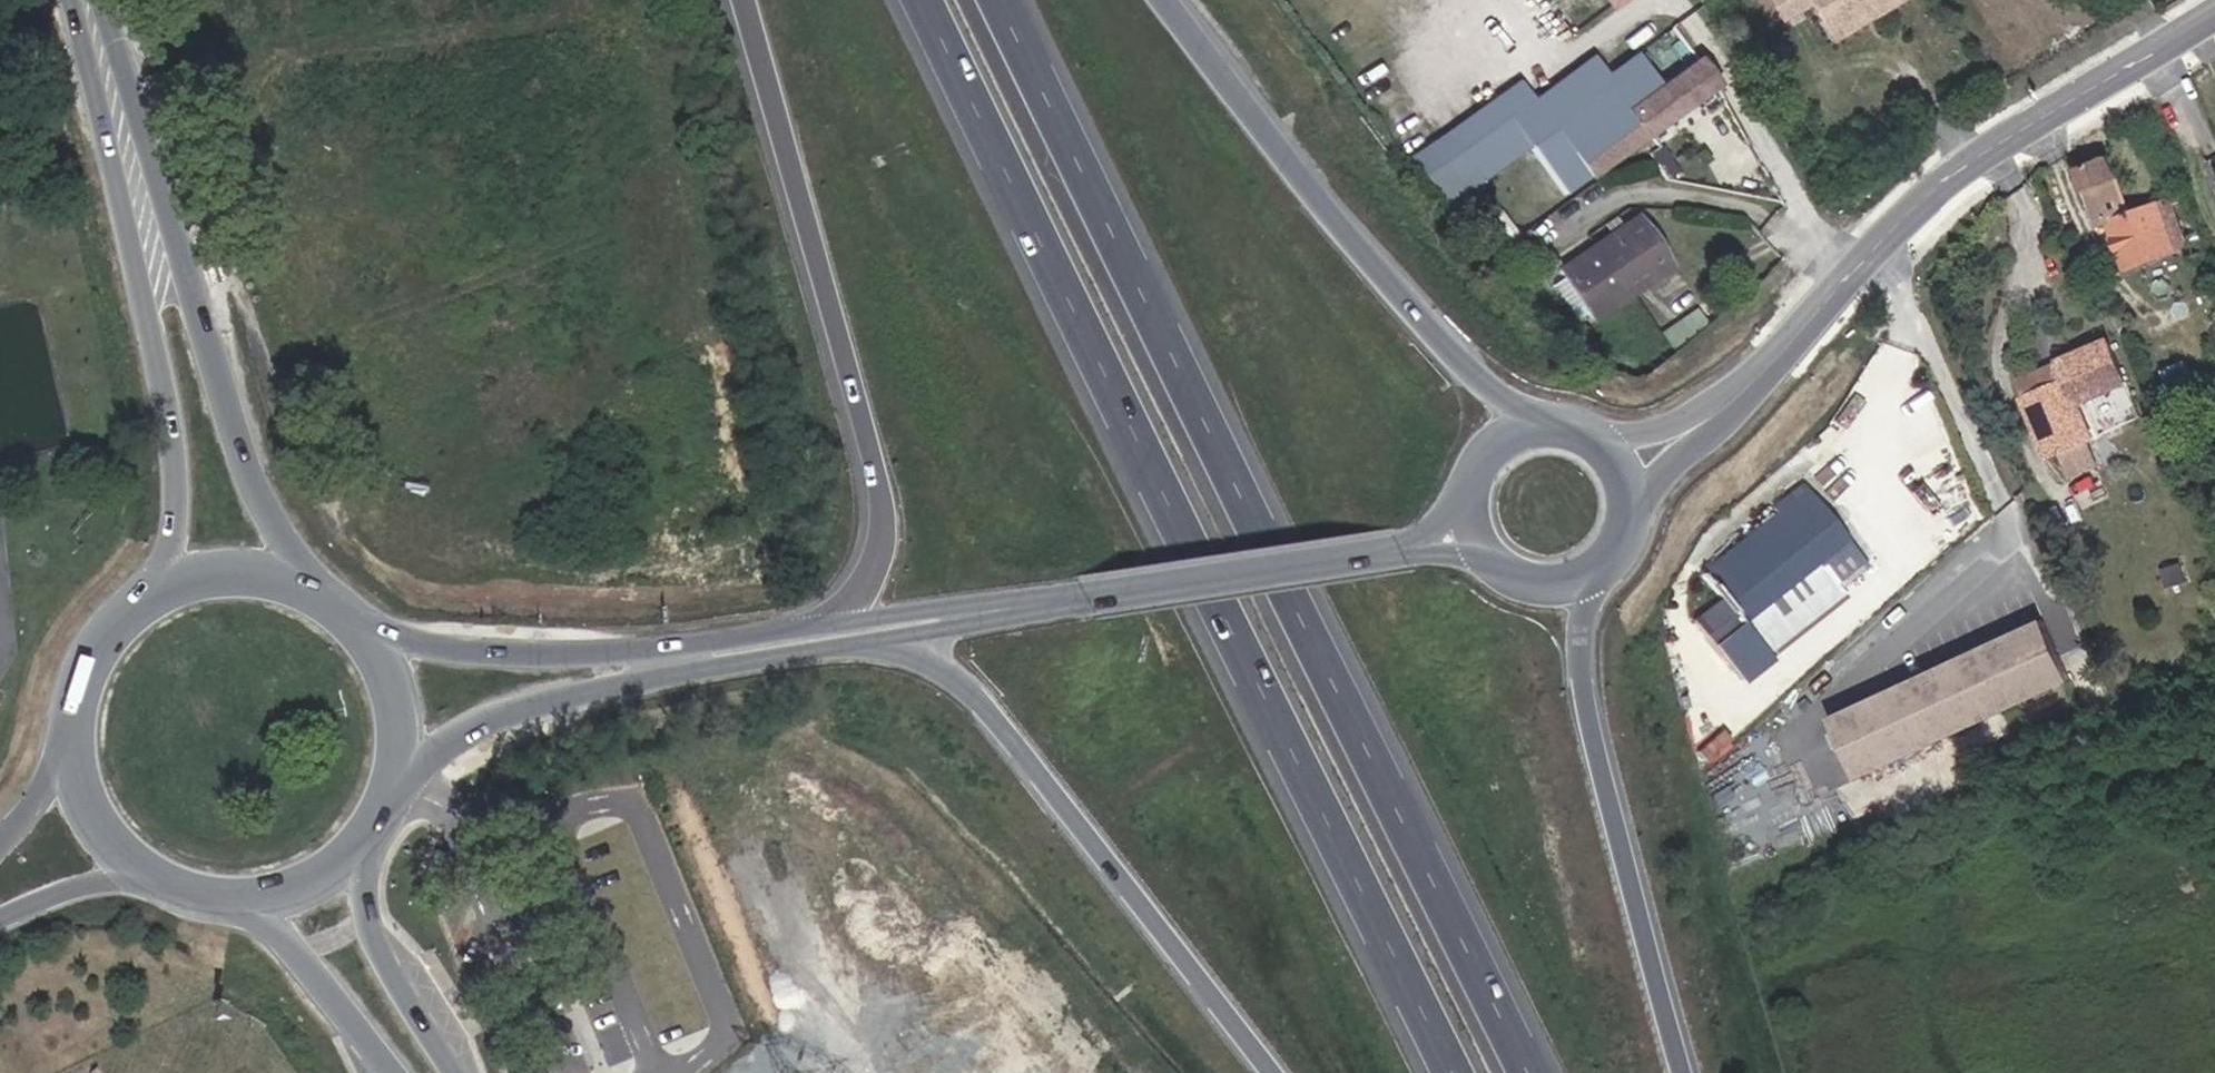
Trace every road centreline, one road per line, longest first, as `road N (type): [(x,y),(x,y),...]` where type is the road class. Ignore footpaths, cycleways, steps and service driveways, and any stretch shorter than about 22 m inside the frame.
road 1 (motorway): [(1532,1072),(1005,0)]
road 2 (motorway): [(931,0),(1456,1072)]
road 3 (motorway): [(742,0),(881,523),(880,554),(866,583),(835,613),(787,631)]
road 4 (tertiary): [(2214,7),(1911,205),(1767,367),(1689,431)]
road 5 (primary): [(325,606),(264,510),(239,450),(125,66),(97,0)]
road 6 (primary): [(73,0),(173,461),(174,521),(165,560),(132,612)]
road 7 (motorway): [(866,642),(937,666),(977,702),(1267,1072)]
road 8 (motorway): [(1561,427),(1472,376),(1297,171),(1171,0)]
road 9 (motorway): [(1677,1072),(1578,691),(1577,644),(1592,572)]
road 10 (primary): [(389,795),(426,755),(476,724),(543,702),(866,642)]
road 11 (primary): [(787,631),(612,652),(465,652),(396,640),(325,606)]
road 12 (primary): [(1405,548),(1080,598)]
road 13 (primary): [(1080,598),(932,608),(787,631)]
road 14 (primary): [(452,1072),(387,968),(368,922),(369,835)]
road 15 (primary): [(207,904),(262,922),(297,954),(389,1072)]
road 16 (primary): [(866,642),(1080,598)]
road 17 (primary): [(389,795),(398,742),(389,689),(364,642),(325,606)]
road 18 (primary): [(325,606),(278,584),(228,578),(177,587),(132,612)]
road 19 (primary): [(69,724),(72,775),(89,822),(120,862),(162,890)]
road 20 (primary): [(207,904),(253,905),(298,893),(337,869),(369,835)]
road 21 (tertiary): [(0,921),(108,880),(162,890)]
road 22 (tertiary): [(69,724),(50,779),(0,846)]
road 23 (primary): [(132,612),(101,643),(69,724)]
road 24 (primary): [(1561,427),(1537,426),(1493,445),(1467,485)]

